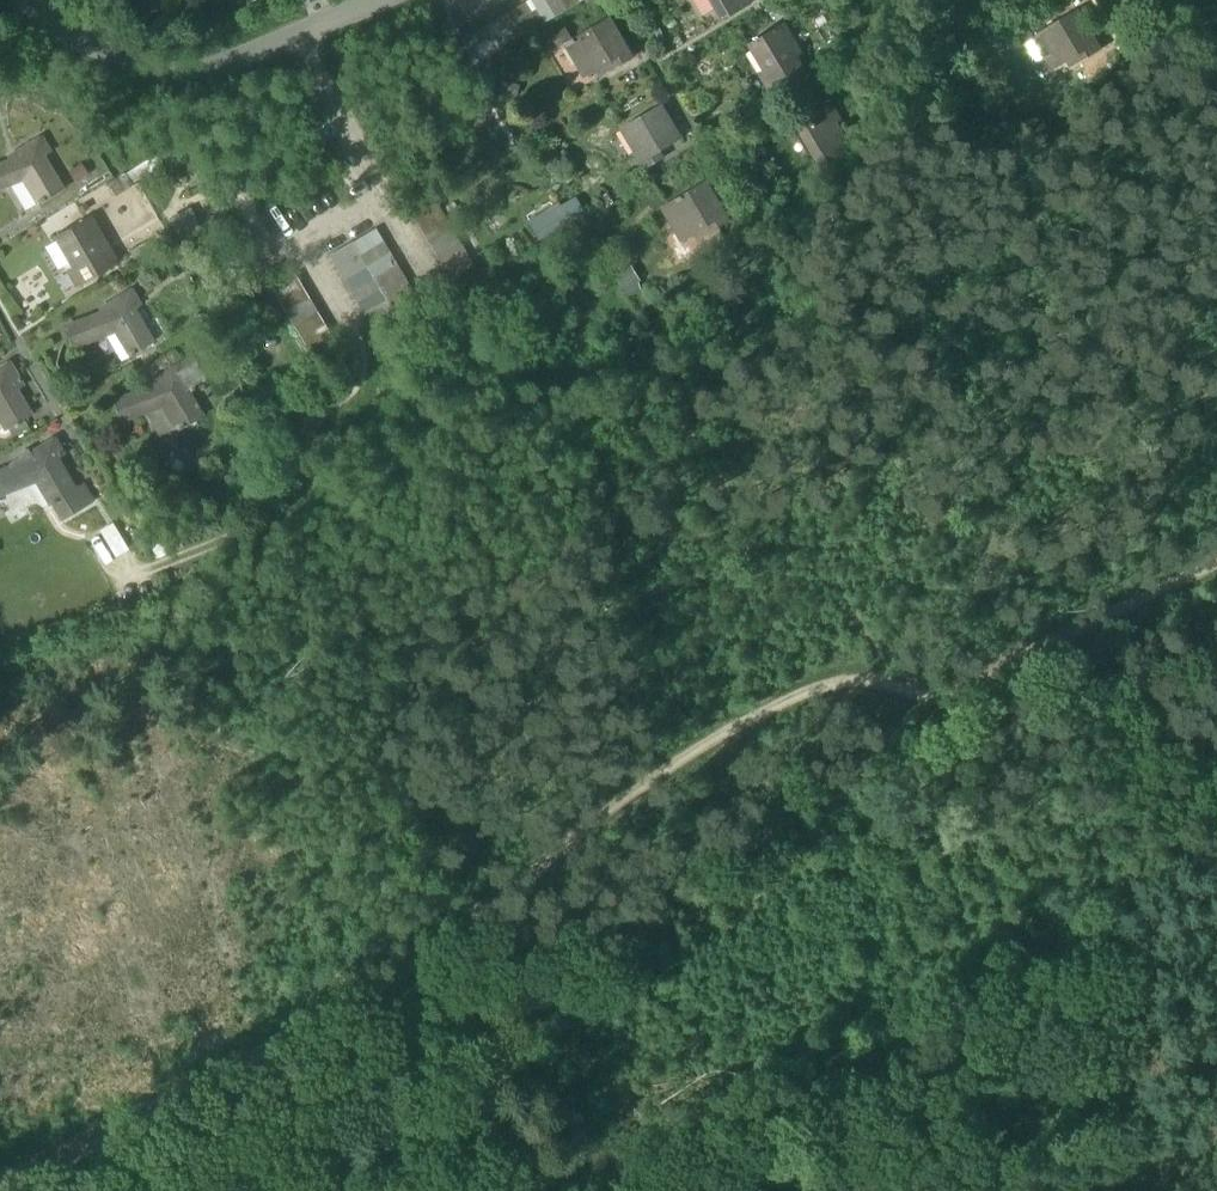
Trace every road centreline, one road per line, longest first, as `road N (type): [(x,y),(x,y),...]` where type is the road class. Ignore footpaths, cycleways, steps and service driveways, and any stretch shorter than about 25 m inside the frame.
road 1 (track): [(0,1184),(333,1018),(464,932)]
road 2 (track): [(464,932),(670,774),(759,719),(842,682),(879,687)]
road 3 (residential): [(385,0),(223,68),(173,74),(78,46),(27,0)]
road 4 (track): [(944,699),(1216,566)]

